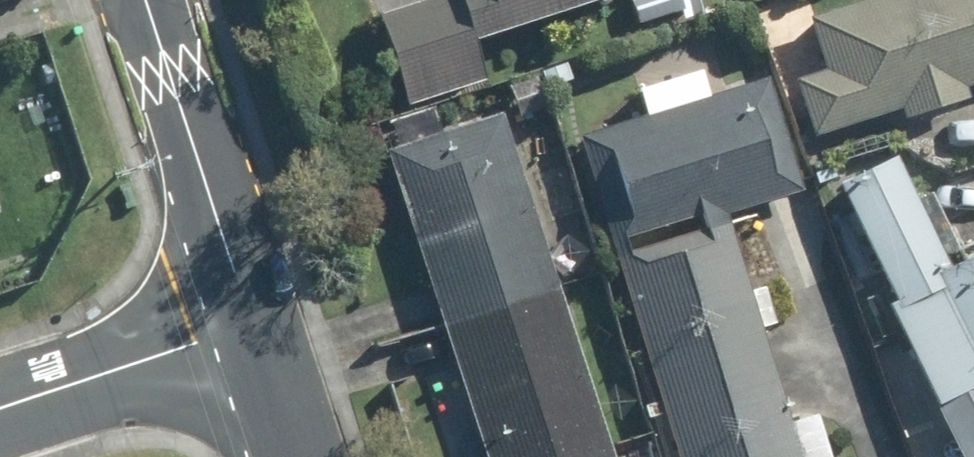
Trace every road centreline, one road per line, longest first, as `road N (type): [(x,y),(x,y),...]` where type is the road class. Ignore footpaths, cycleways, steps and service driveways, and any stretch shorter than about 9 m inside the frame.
road 1 (residential): [(149,0),(255,327)]
road 2 (residential): [(0,412),(255,327)]
road 3 (residential): [(255,327),(300,456)]

